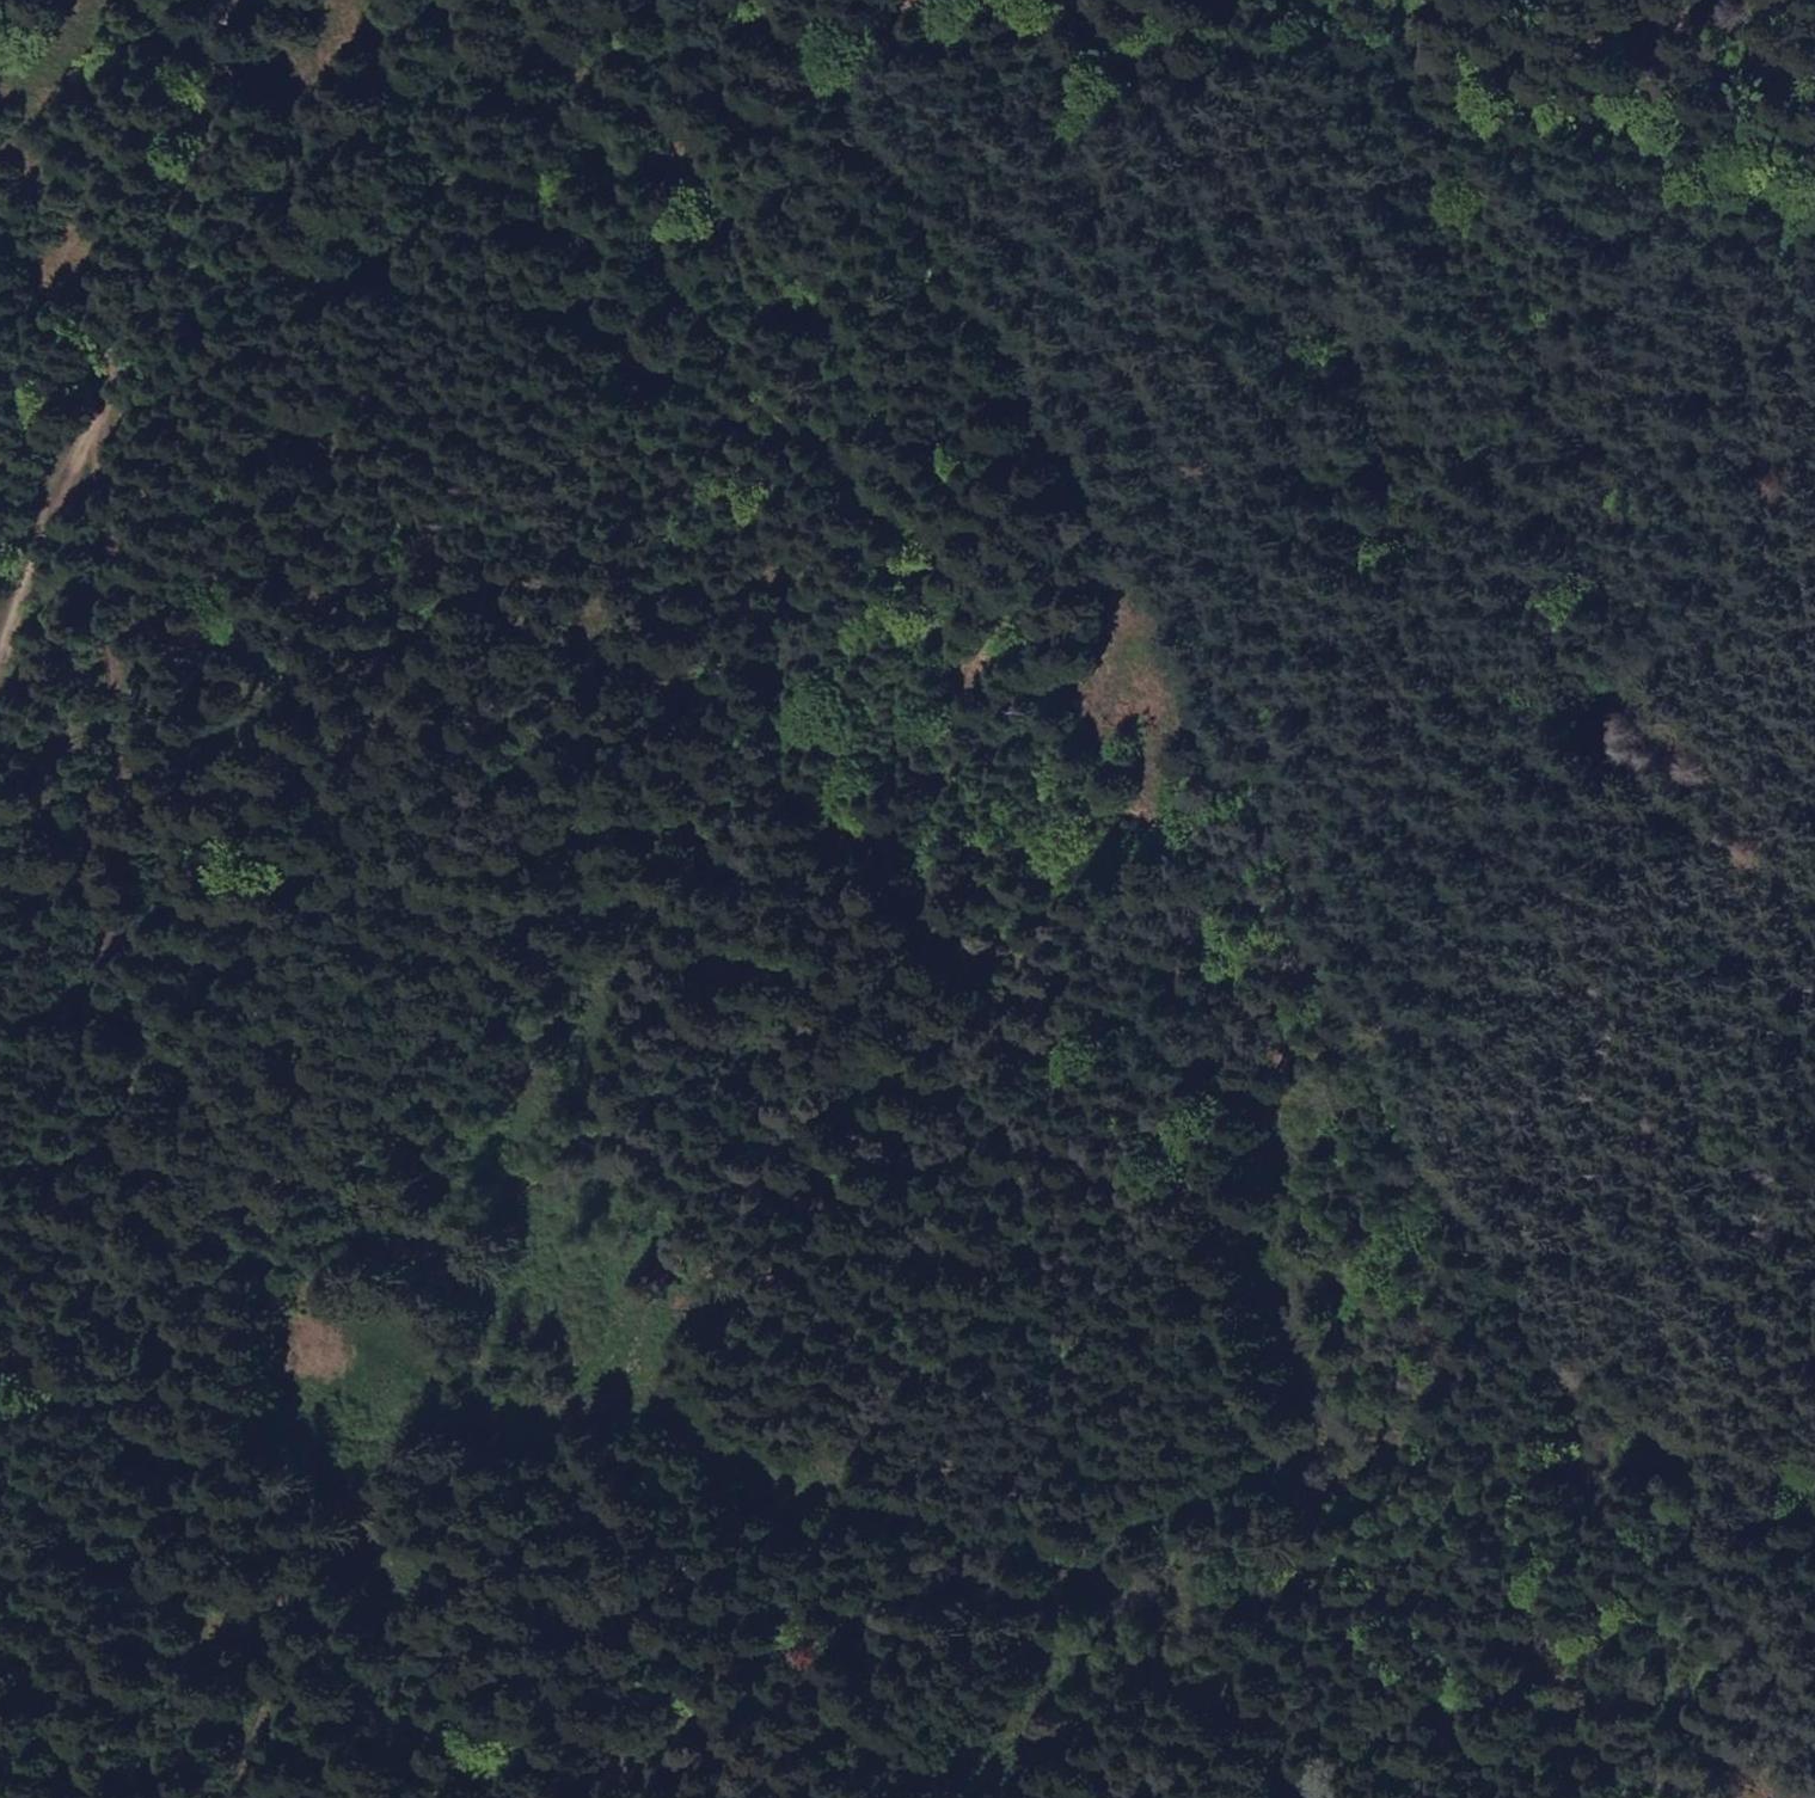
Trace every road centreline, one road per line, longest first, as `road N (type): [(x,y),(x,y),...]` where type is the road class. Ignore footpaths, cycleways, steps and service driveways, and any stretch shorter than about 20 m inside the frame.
road 1 (track): [(0,655),(165,260),(208,127),(215,0)]

